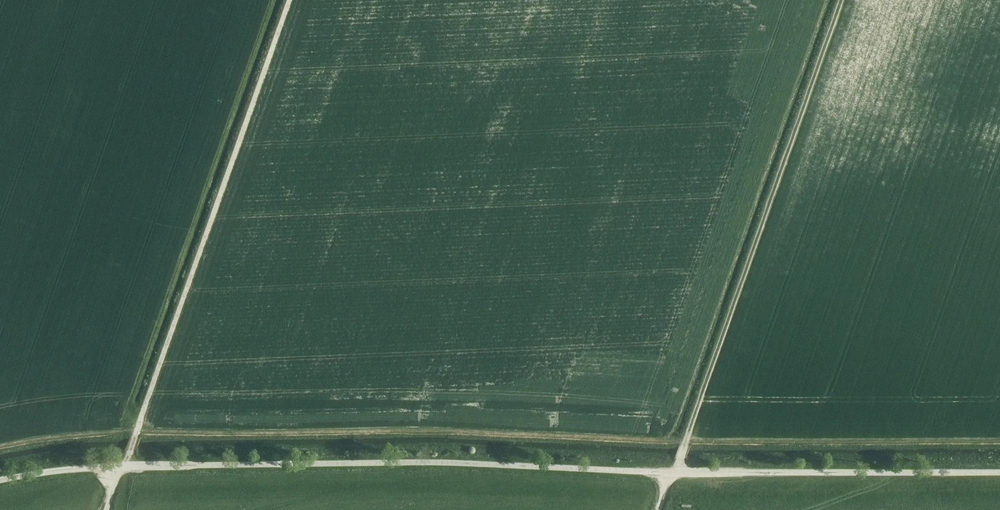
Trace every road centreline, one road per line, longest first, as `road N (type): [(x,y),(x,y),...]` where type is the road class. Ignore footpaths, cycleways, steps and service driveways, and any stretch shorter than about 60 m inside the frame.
road 1 (unclassified): [(0,480),(81,469),(344,463),(672,473)]
road 2 (track): [(672,473),(839,0)]
road 3 (track): [(287,0),(136,432)]
road 4 (unclassified): [(999,474),(672,473)]

